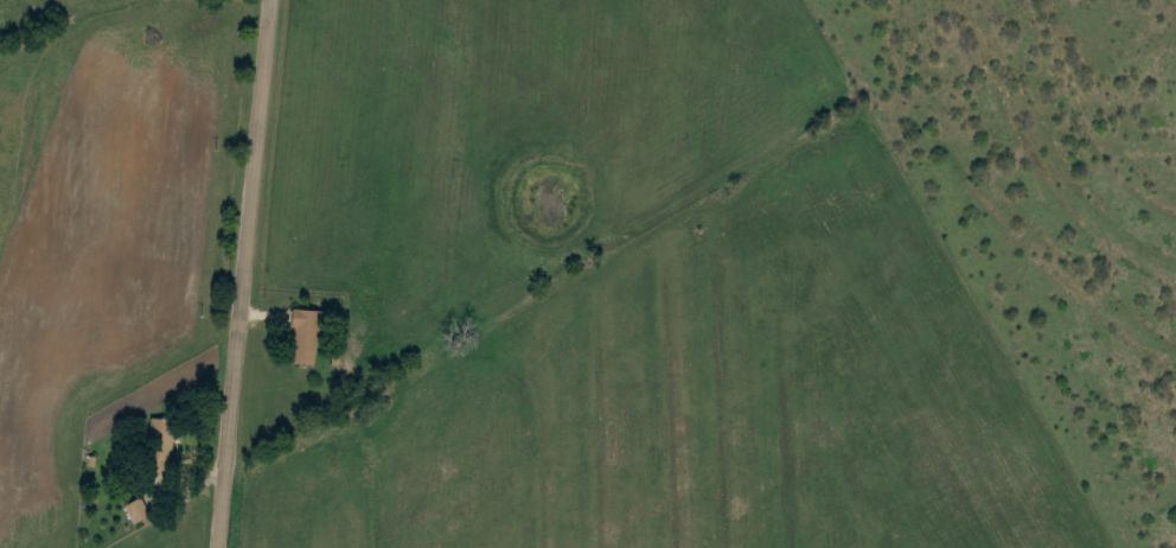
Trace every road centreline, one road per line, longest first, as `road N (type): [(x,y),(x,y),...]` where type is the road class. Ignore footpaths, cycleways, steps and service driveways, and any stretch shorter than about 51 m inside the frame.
road 1 (residential): [(219,547),(270,0)]

